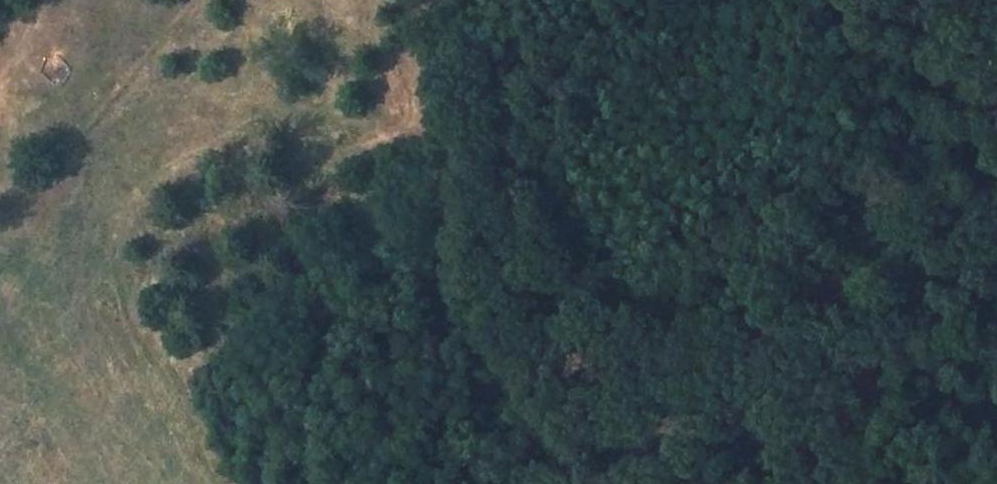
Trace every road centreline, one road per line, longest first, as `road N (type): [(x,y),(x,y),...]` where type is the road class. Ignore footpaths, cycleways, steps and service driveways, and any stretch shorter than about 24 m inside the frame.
road 1 (track): [(996,230),(808,483)]

